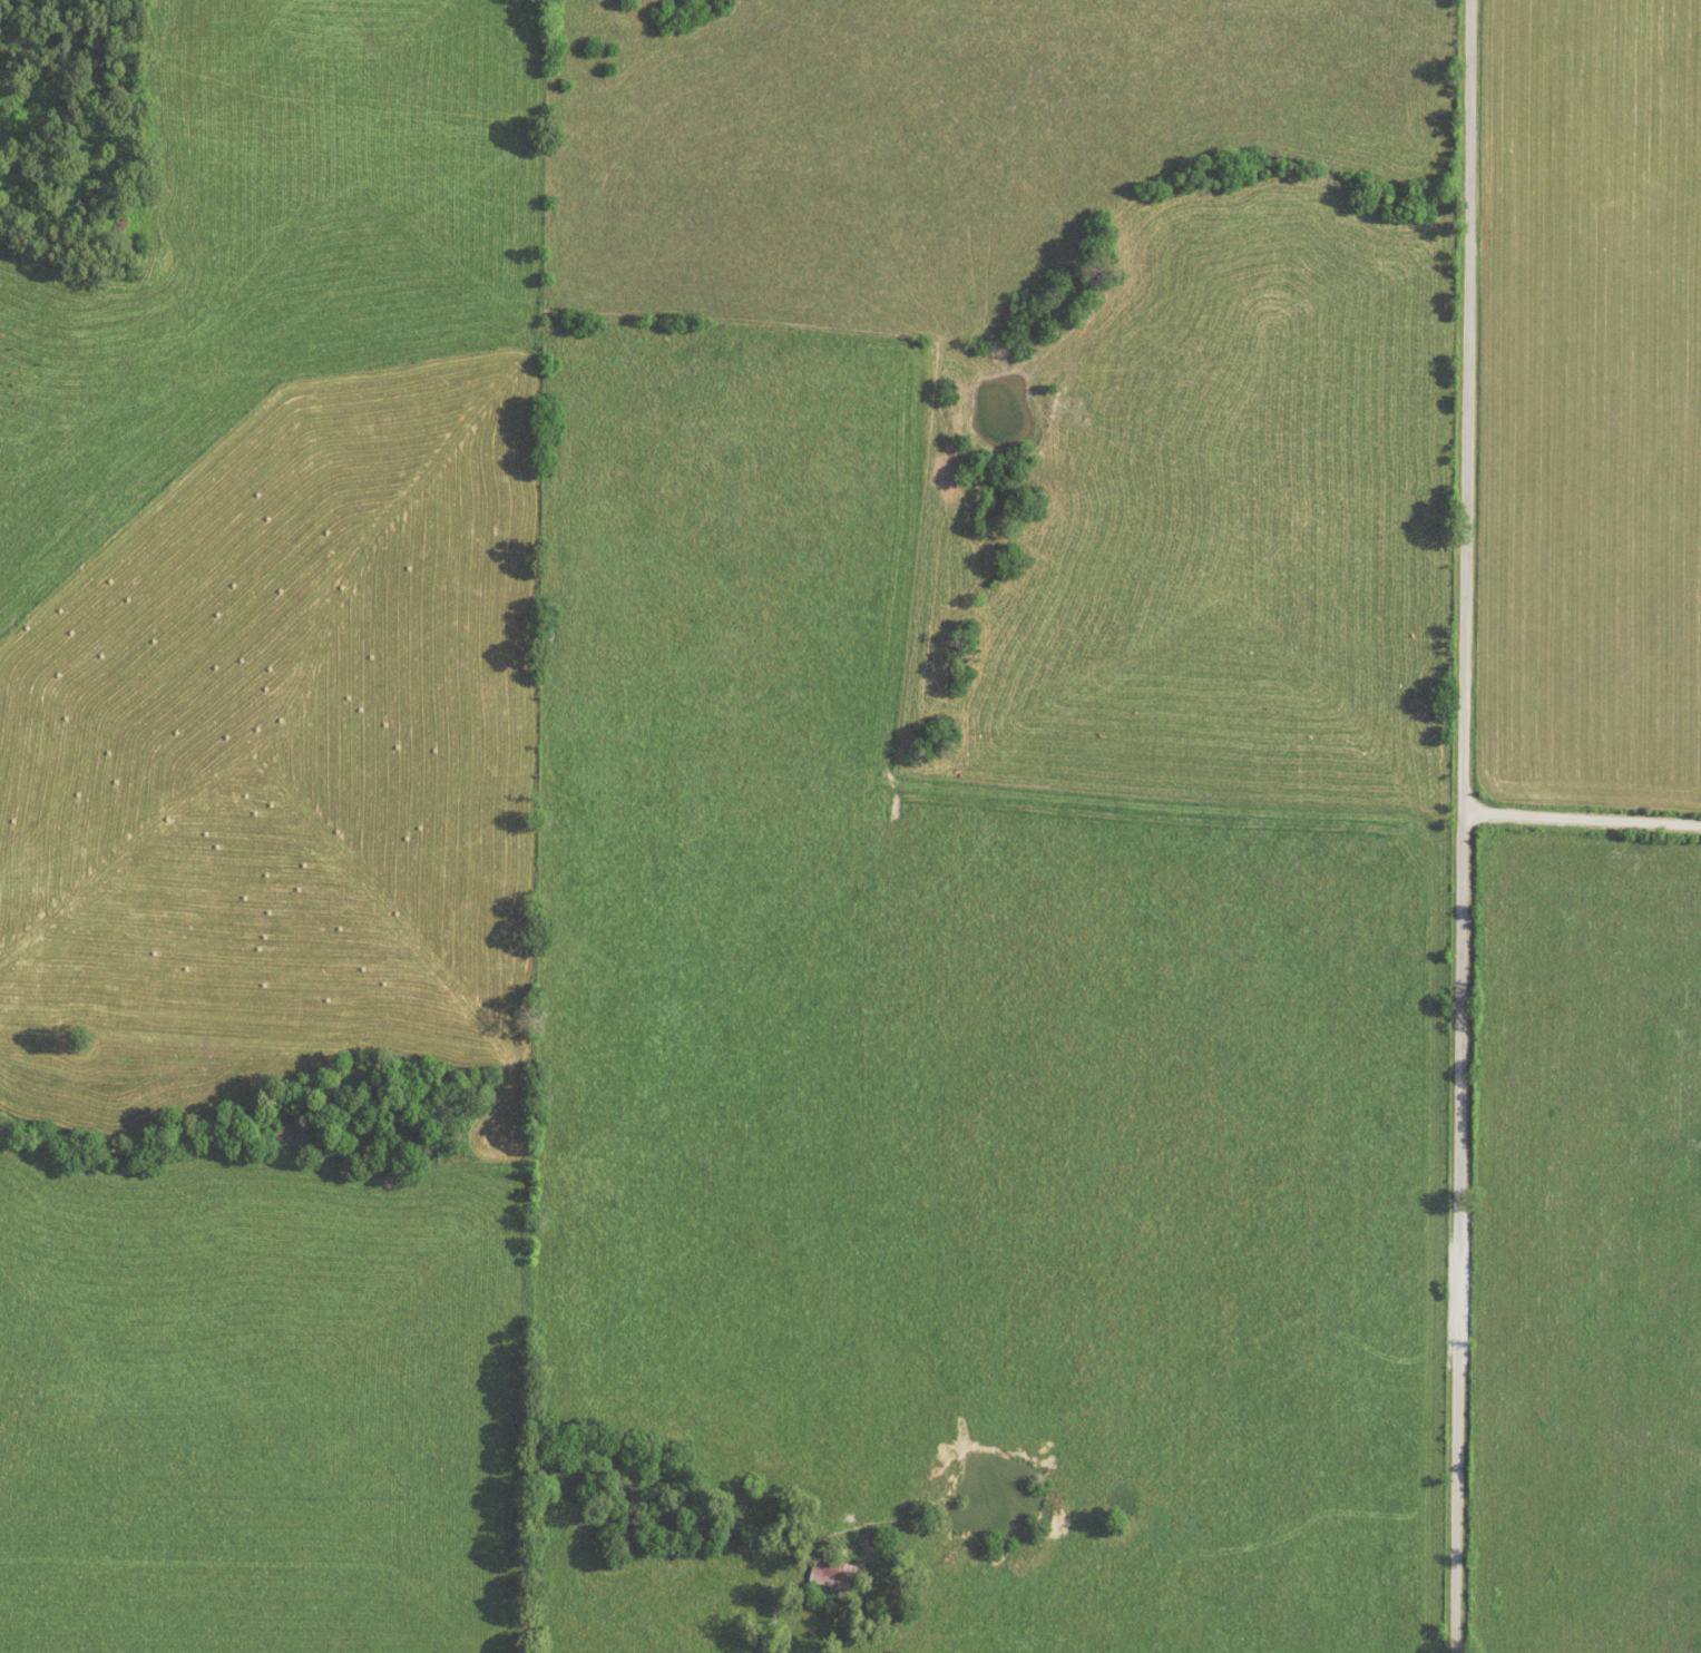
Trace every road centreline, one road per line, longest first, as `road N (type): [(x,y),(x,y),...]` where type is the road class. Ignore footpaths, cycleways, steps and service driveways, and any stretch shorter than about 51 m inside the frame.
road 1 (residential): [(1457,1652),(1474,0)]
road 2 (residential): [(1700,826),(1468,812)]

